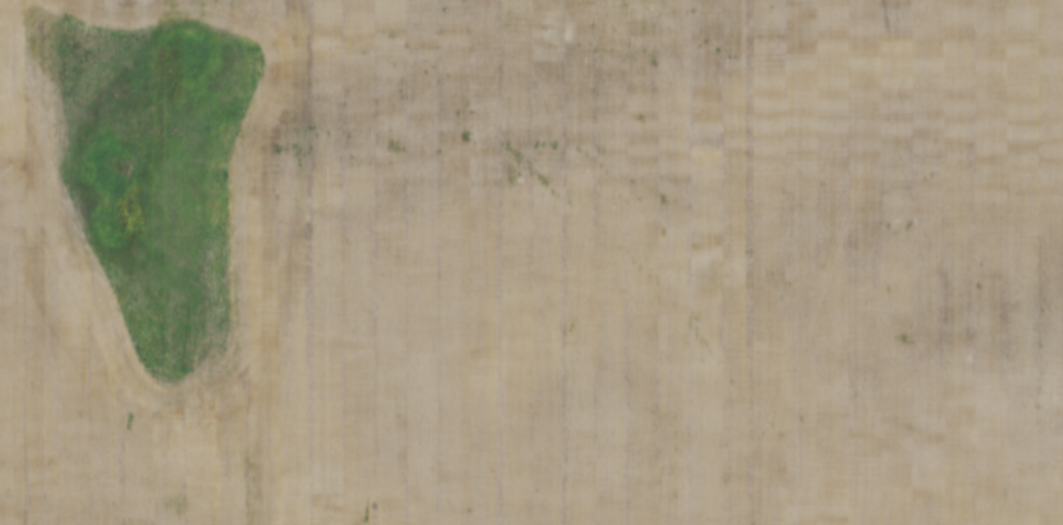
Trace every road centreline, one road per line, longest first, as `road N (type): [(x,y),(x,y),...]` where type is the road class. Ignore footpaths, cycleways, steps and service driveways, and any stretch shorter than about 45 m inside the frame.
road 1 (track): [(268,524),(237,396),(228,292),(168,147),(115,53),(111,0)]

